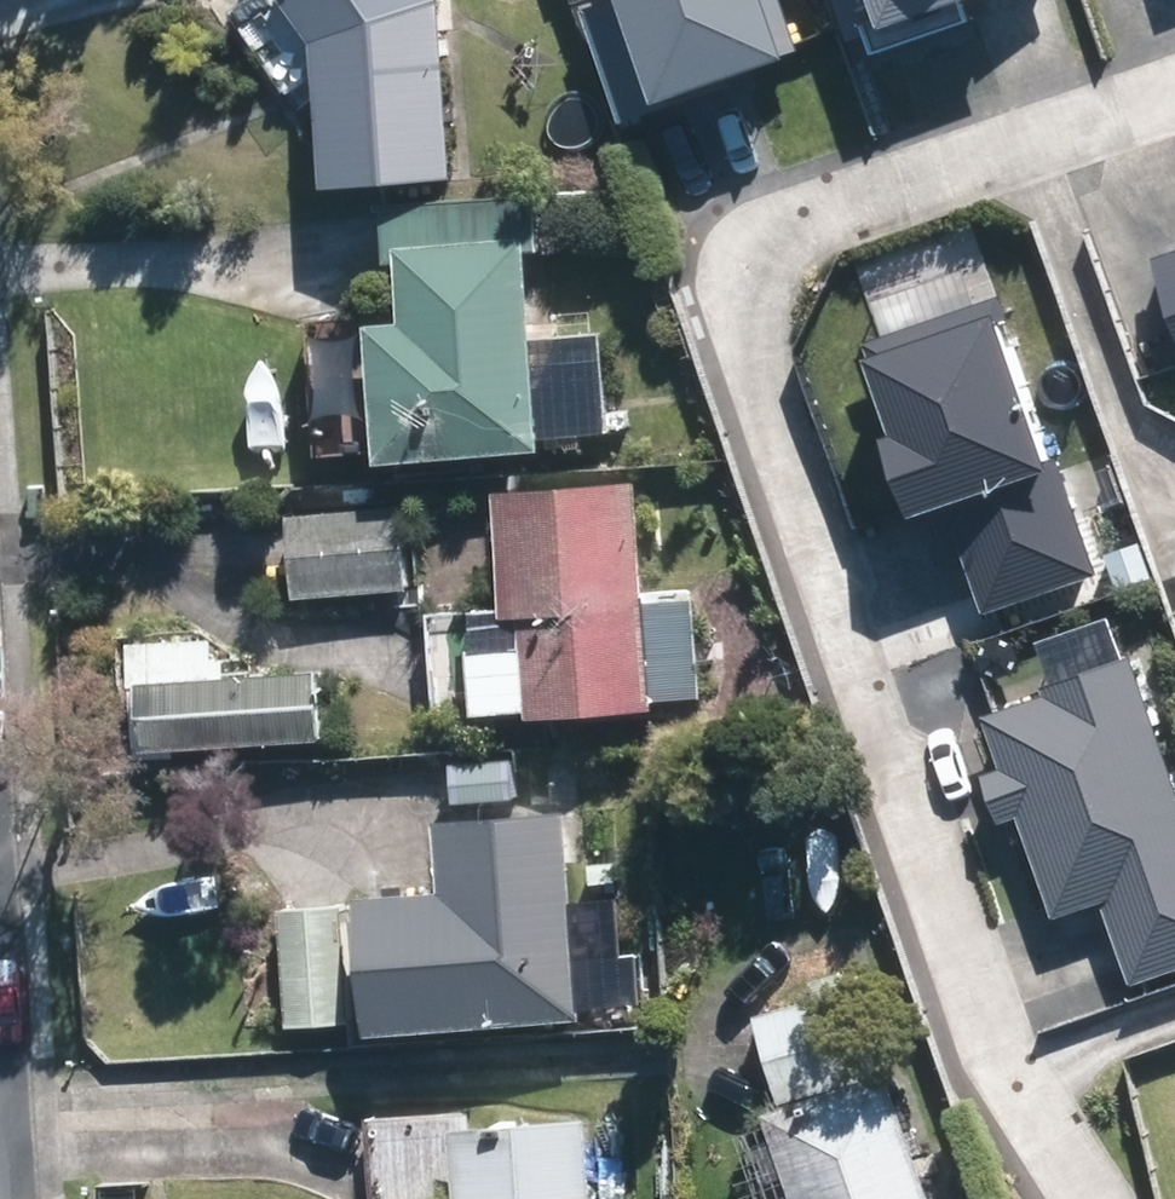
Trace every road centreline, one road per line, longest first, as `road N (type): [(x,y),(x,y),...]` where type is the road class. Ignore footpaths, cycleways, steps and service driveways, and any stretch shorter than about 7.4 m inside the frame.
road 1 (residential): [(1084,1198),(993,1053),(716,231),(1174,75)]

